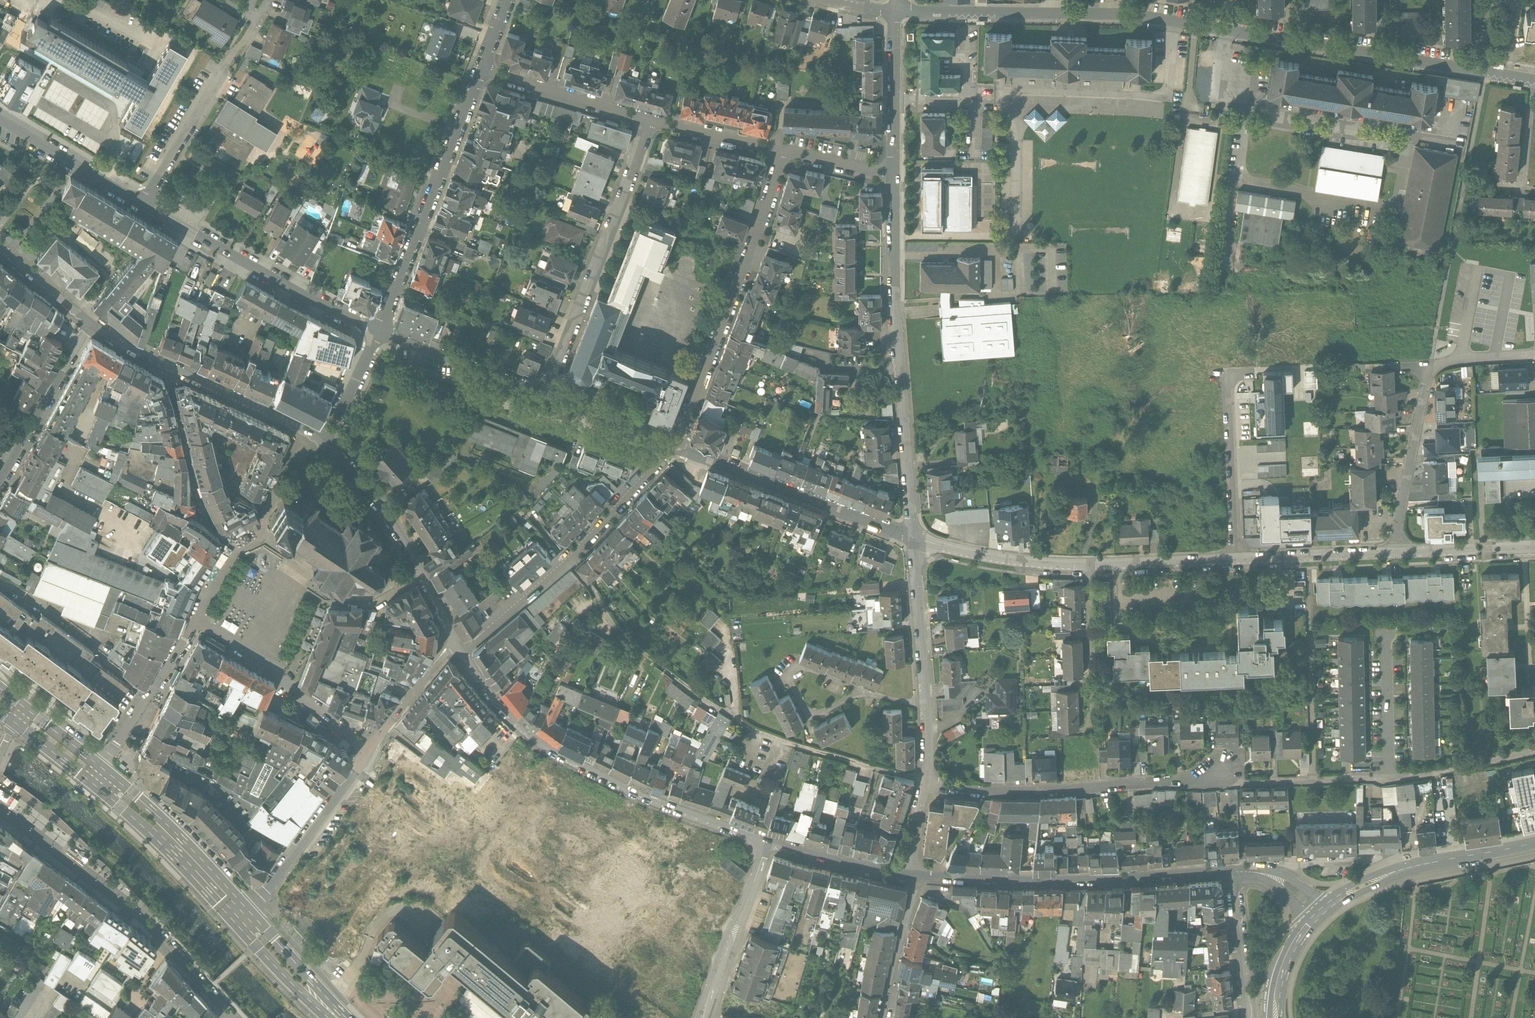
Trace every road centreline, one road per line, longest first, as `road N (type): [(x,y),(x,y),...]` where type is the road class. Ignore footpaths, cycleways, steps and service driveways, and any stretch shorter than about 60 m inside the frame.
road 1 (residential): [(1397,553),(1089,567),(1030,565),(914,540)]
road 2 (residential): [(1534,80),(1133,16),(1058,14)]
road 3 (residential): [(765,842),(549,749),(486,688),(460,648)]
road 4 (residential): [(914,540),(894,175)]
road 5 (residential): [(1232,874),(999,880),(914,873)]
road 6 (residential): [(234,1017),(159,931),(0,805)]
road 7 (residential): [(673,444),(786,153)]
road 8 (residential): [(927,782),(996,792),(1225,782)]
road 9 (residential): [(460,648),(567,559),(673,444)]
road 10 (residential): [(649,122),(544,396)]
road 11 (residential): [(1397,553),(1432,370),(1534,357)]
road 12 (residential): [(482,70),(379,331)]
road 13 (residential): [(379,331),(144,204)]
road 14 (residential): [(321,440),(89,322)]
road 15 (residential): [(914,540),(673,444)]
road 16 (residential): [(460,648),(393,524),(321,440)]
road 17 (residential): [(927,782),(914,540)]
road 18 (primary): [(1322,909),(1400,873),(1534,844)]
road 19 (residential): [(367,752),(296,690),(193,622)]
road 20 (residential): [(242,919),(367,752)]
road 21 (residential): [(765,842),(708,1017)]
road 22 (residential): [(0,482),(89,322)]
road 23 (residential): [(193,622),(97,772)]
road 24 (residential): [(544,396),(379,331)]
road 25 (residential): [(649,122),(482,70)]
road 26 (residential): [(144,204),(0,119)]
road 27 (residential): [(144,204),(230,62)]
road 28 (residential): [(894,175),(896,13)]
road 29 (residential): [(1058,14),(896,13)]
road 30 (residential): [(914,873),(765,842)]
road 31 (residential): [(1389,779),(1534,748)]
road 32 (residential): [(914,873),(885,1017)]
road 33 (residential): [(1232,874),(1246,1017)]
road 34 (residential): [(367,752),(439,662),(460,648)]
road 35 (residential): [(786,153),(649,122)]
road 36 (residential): [(1389,779),(1386,639)]
road 37 (residential): [(673,444),(544,396)]
road 38 (residential): [(1534,549),(1397,553)]
road 39 (residential): [(379,331),(321,440)]
road 40 (primary): [(1276,1017),(1286,962),(1322,909)]

